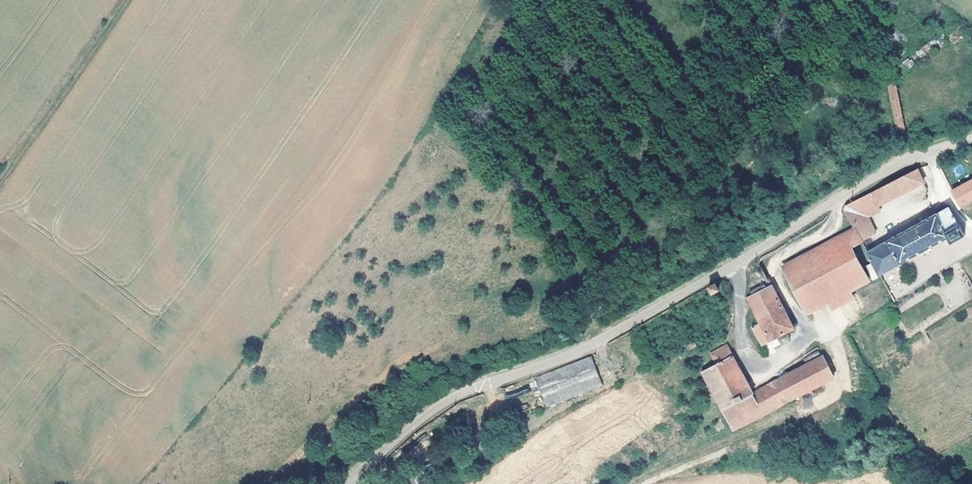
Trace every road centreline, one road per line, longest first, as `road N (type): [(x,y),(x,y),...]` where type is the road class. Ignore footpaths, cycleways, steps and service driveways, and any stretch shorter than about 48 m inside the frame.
road 1 (unclassified): [(344,483),(445,406),(595,343),(910,162),(971,143)]
road 2 (track): [(128,0),(0,174)]

